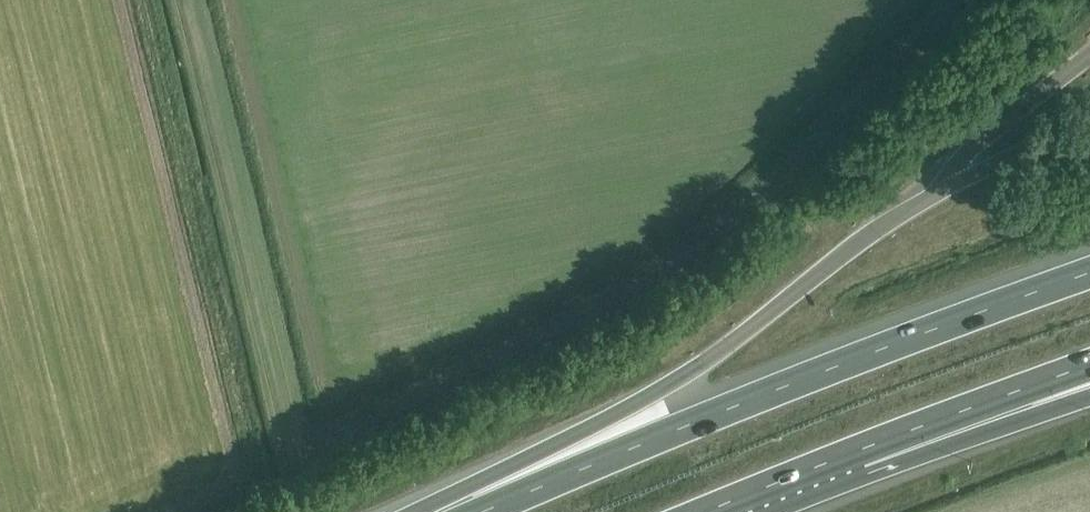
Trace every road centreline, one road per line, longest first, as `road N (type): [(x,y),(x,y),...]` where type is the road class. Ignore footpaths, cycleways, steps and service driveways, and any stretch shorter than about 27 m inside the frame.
road 1 (motorway): [(1089,127),(938,183),(744,335),(454,511)]
road 2 (motorway): [(1089,272),(729,408),(485,511)]
road 3 (motorway): [(858,450),(1089,367)]
road 4 (motorway): [(858,450),(1089,398)]
road 5 (motorway): [(704,511),(858,450)]

